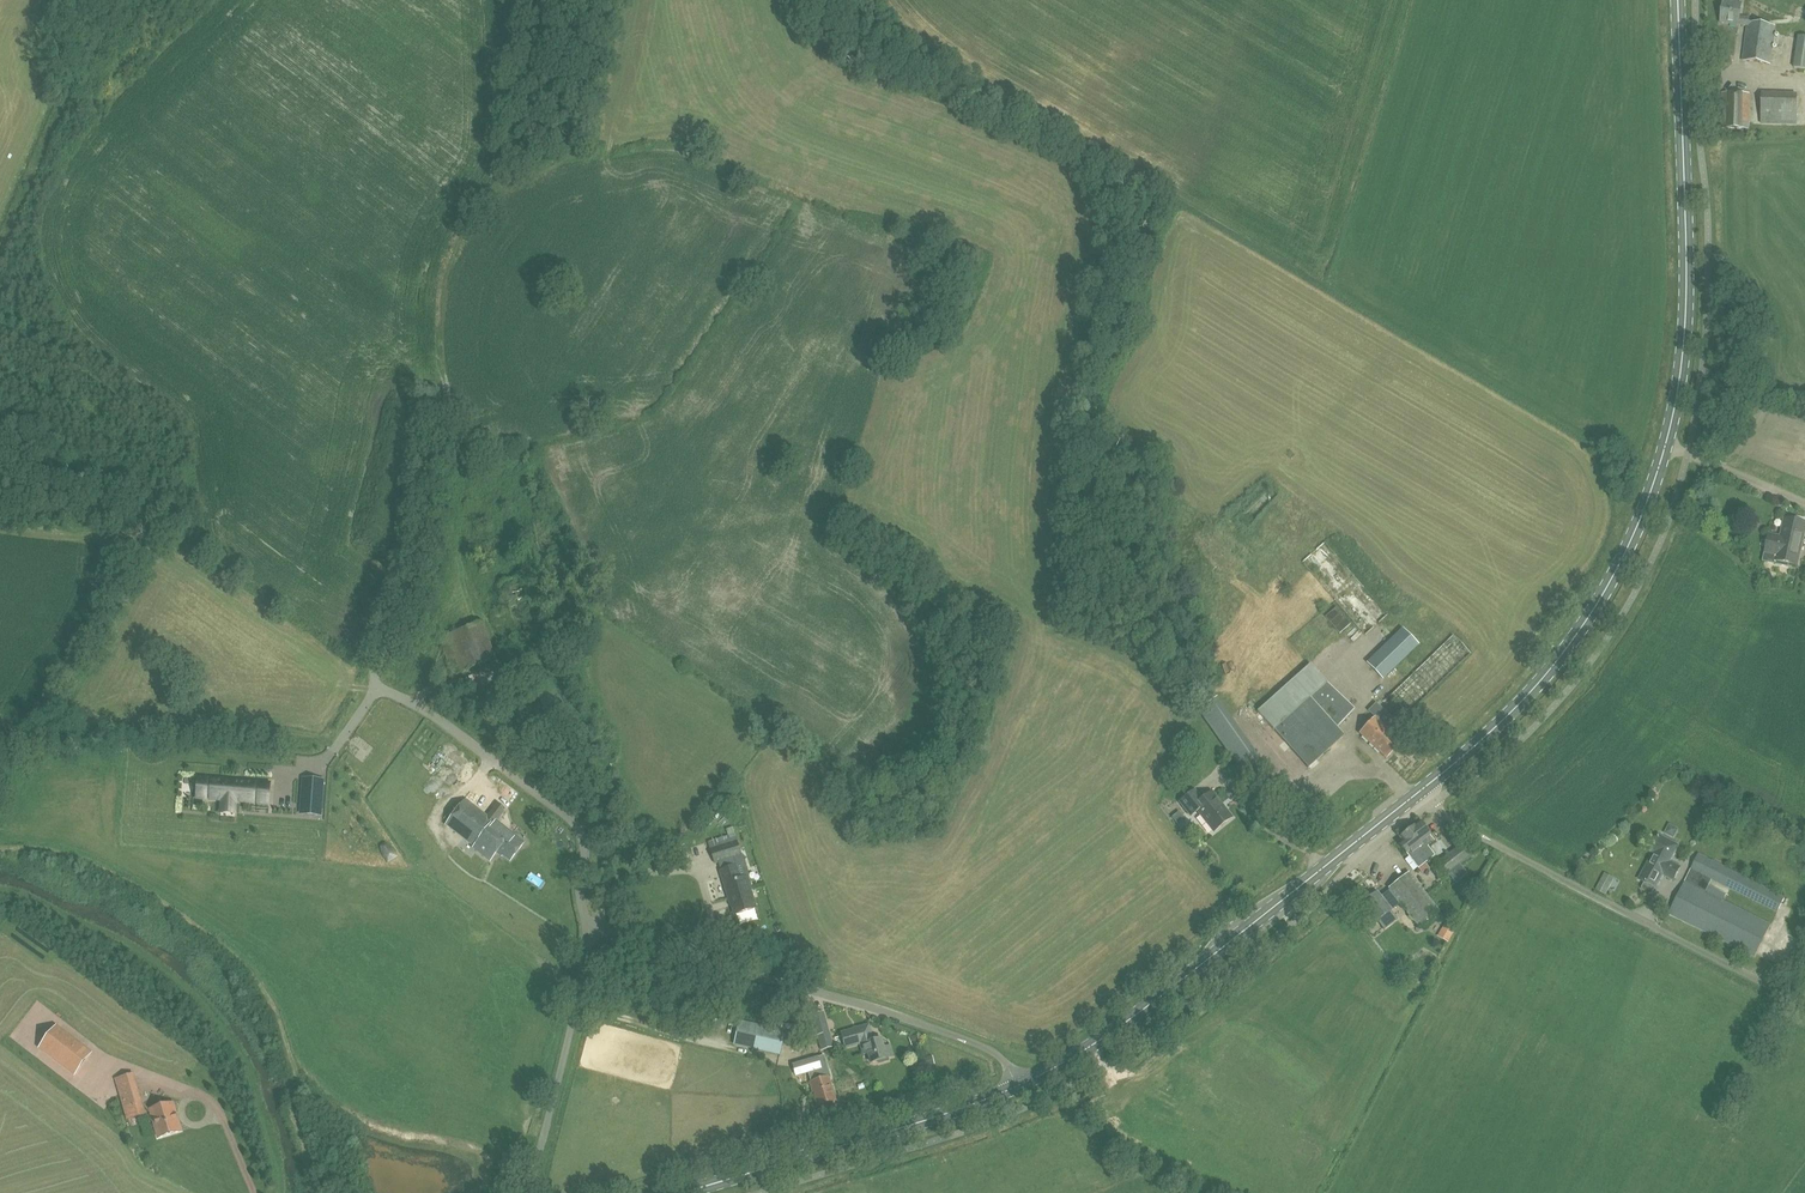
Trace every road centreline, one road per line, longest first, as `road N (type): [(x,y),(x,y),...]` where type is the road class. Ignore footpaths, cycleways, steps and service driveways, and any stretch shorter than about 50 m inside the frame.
road 1 (secondary): [(1422,789),(1543,682),(1604,588),(1659,469),(1682,370),(1685,317),(1678,0)]
road 2 (unclassified): [(529,1192),(591,941),(604,928),(970,1041),(1023,1082)]
road 3 (secondary): [(1023,1082),(1128,1020),(1422,789)]
road 4 (unclassified): [(1804,1003),(1455,823),(1422,789)]
road 5 (secondary): [(685,1192),(1023,1082)]

